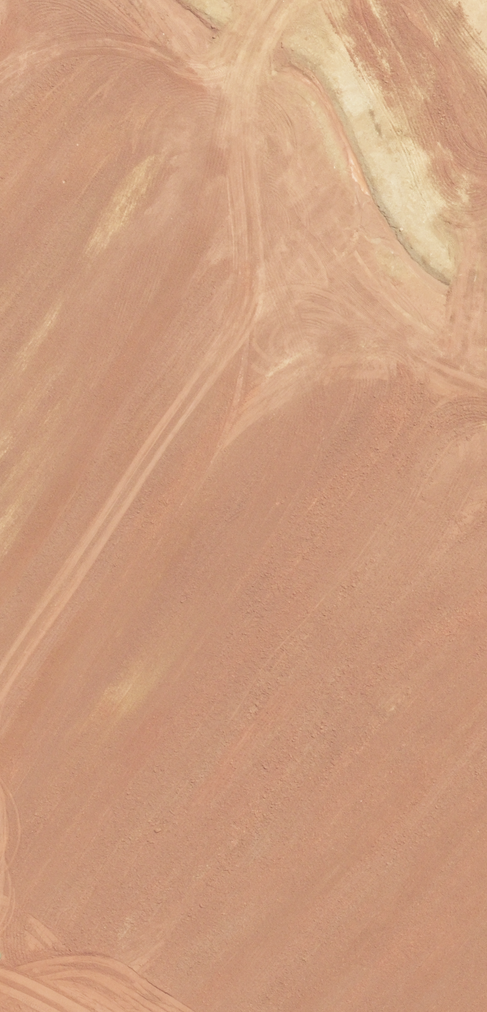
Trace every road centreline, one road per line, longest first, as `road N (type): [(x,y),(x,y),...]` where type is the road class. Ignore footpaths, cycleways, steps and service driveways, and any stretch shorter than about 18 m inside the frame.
road 1 (track): [(272,0),(216,115),(155,465),(109,592),(0,764)]
road 2 (track): [(120,0),(216,115)]
road 3 (track): [(97,1011),(0,941)]

